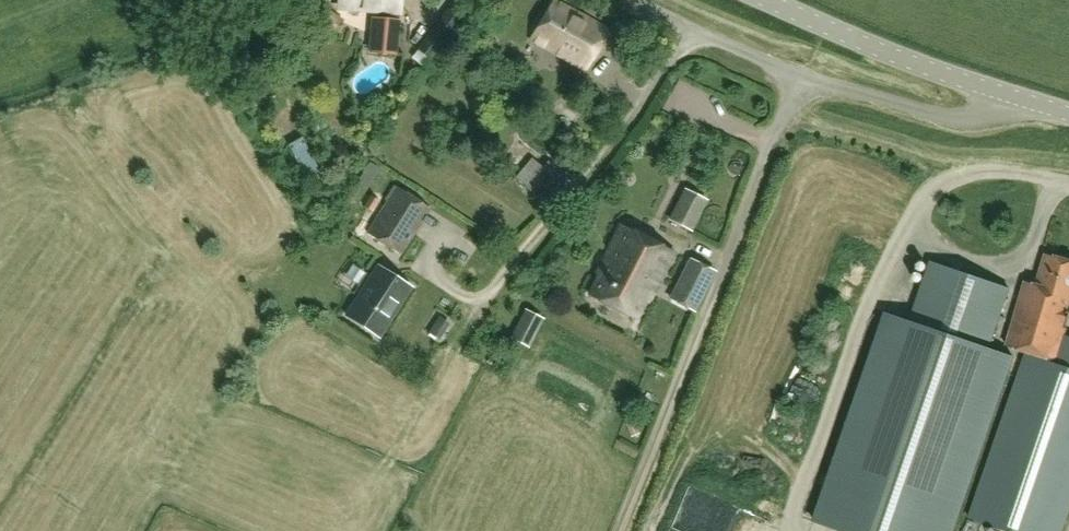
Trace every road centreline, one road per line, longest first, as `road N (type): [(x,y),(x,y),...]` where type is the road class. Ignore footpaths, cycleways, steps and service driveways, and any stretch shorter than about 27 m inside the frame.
road 1 (tertiary): [(1068,114),(777,0)]

